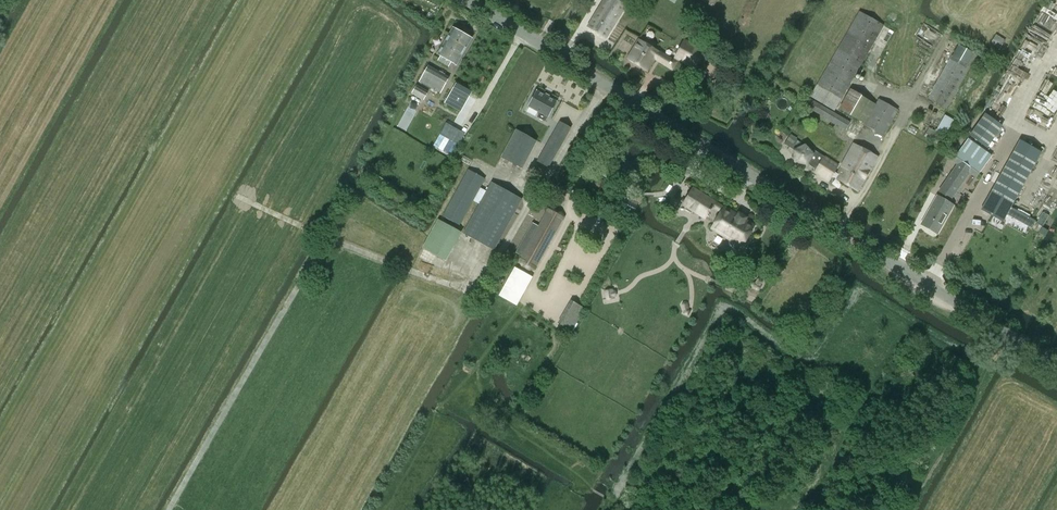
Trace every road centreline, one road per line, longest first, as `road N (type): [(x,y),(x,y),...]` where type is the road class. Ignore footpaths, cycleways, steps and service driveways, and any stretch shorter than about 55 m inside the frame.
road 1 (track): [(169,509),(321,237),(476,292),(604,86)]
road 2 (tertiary): [(1056,366),(935,282),(462,0)]

